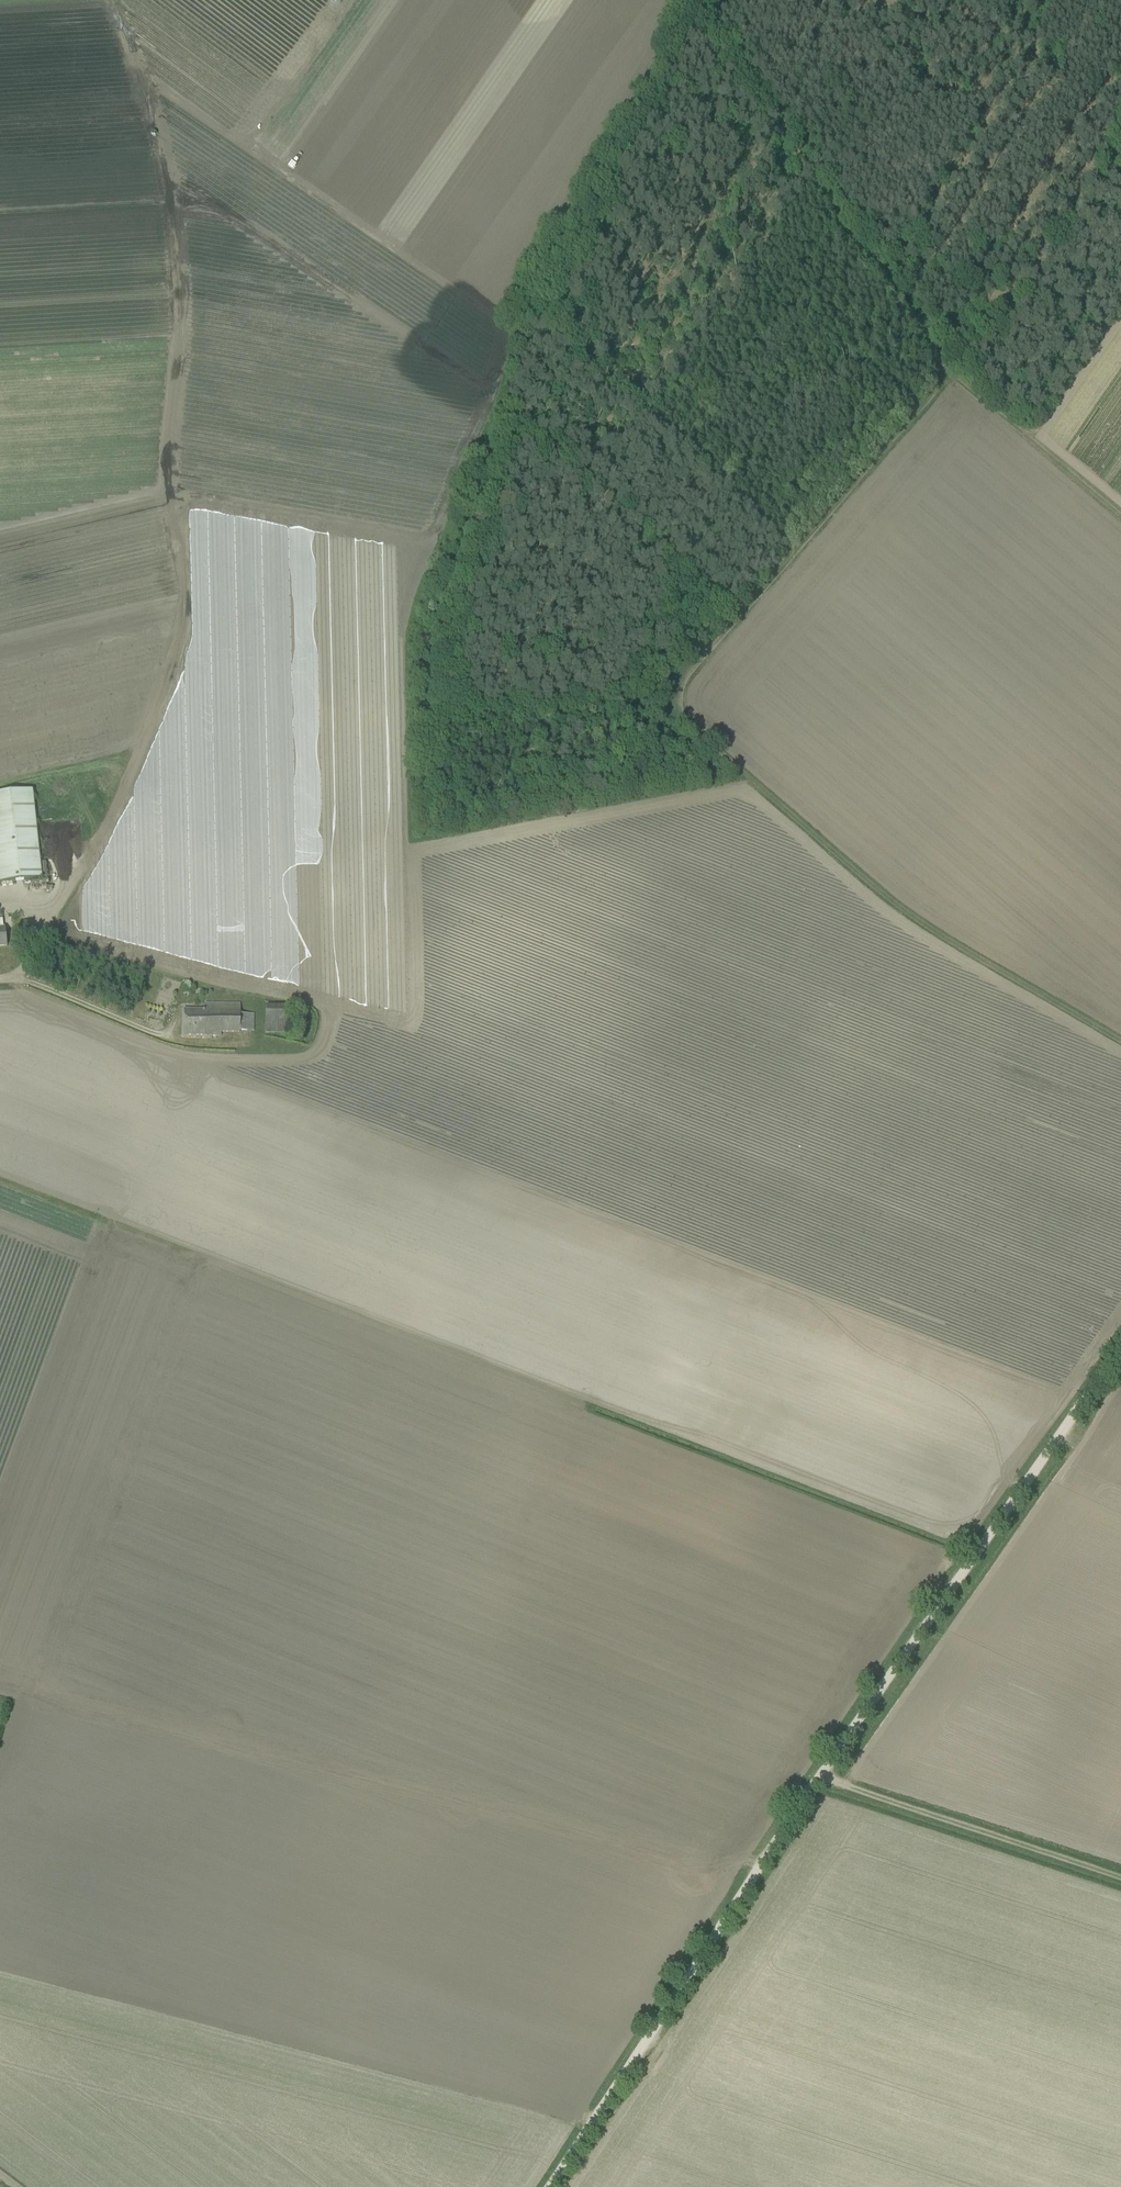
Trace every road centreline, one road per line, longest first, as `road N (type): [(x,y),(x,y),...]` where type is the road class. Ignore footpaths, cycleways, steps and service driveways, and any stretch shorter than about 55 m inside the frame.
road 1 (track): [(19,979),(99,840),(167,680),(182,596),(175,495),(184,226),(163,129),(113,0)]
road 2 (track): [(788,561),(668,703),(919,923),(1120,1041)]
road 3 (track): [(822,1774),(1120,1348)]
road 4 (track): [(550,2186),(822,1774)]
road 5 (track): [(951,373),(697,11)]
road 6 (track): [(1120,1877),(822,1774)]
road 7 (track): [(951,373),(788,561)]
road 8 (track): [(1120,517),(951,373)]
road 9 (track): [(19,979),(170,1037)]

